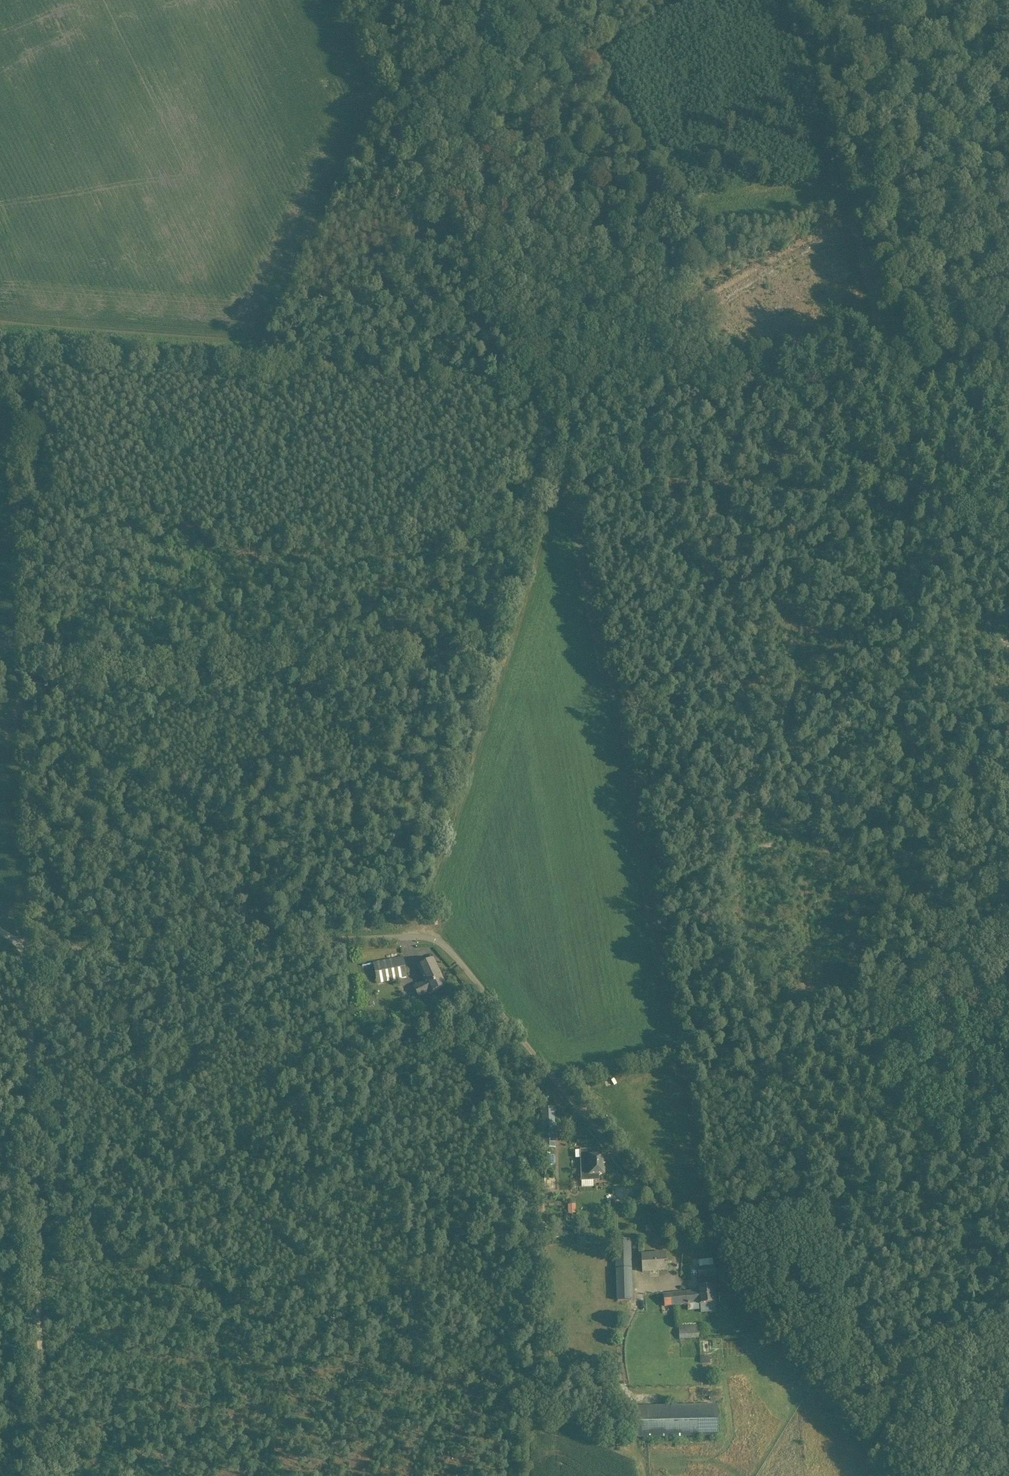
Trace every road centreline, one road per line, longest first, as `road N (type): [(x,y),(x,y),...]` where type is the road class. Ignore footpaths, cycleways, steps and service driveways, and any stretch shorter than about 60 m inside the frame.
road 1 (unclassified): [(674,1284),(674,1223),(437,942),(54,948),(27,946),(0,931)]
road 2 (track): [(43,1475),(27,946)]
road 3 (track): [(1008,241),(897,173),(830,194),(924,501)]
road 4 (track): [(895,1475),(906,1371),(1008,1251)]

